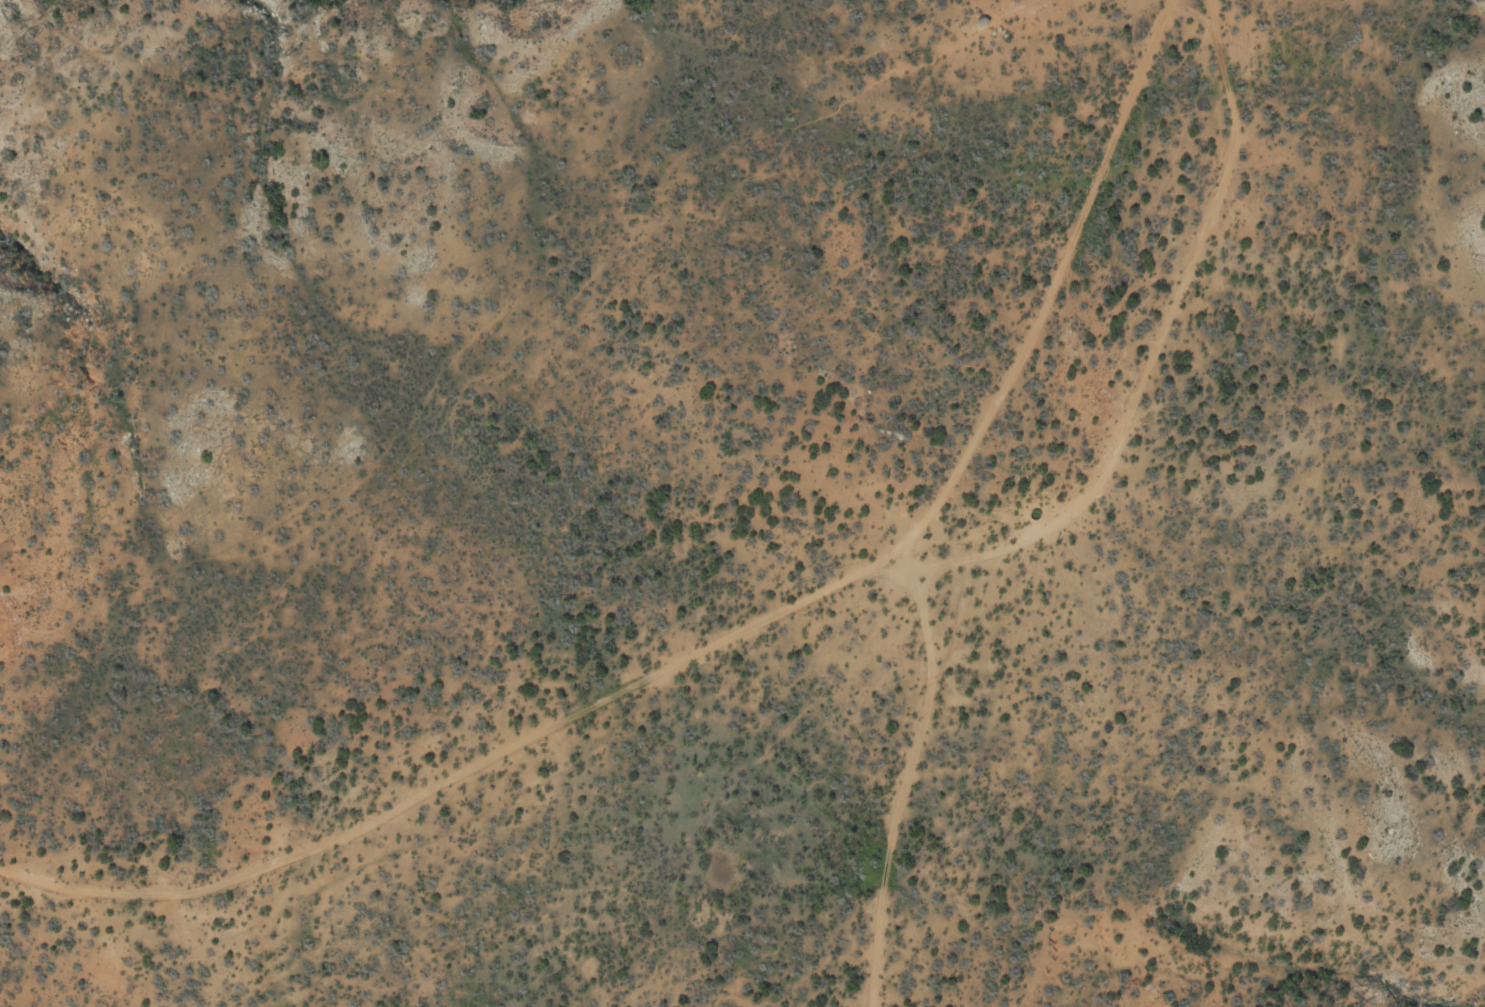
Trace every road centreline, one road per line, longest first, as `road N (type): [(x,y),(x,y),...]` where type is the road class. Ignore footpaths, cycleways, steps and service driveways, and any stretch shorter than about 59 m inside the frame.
road 1 (residential): [(529,1006),(798,819),(1048,713),(1142,582),(1201,424),(1217,319),(1171,204),(1177,78),(1212,0)]

